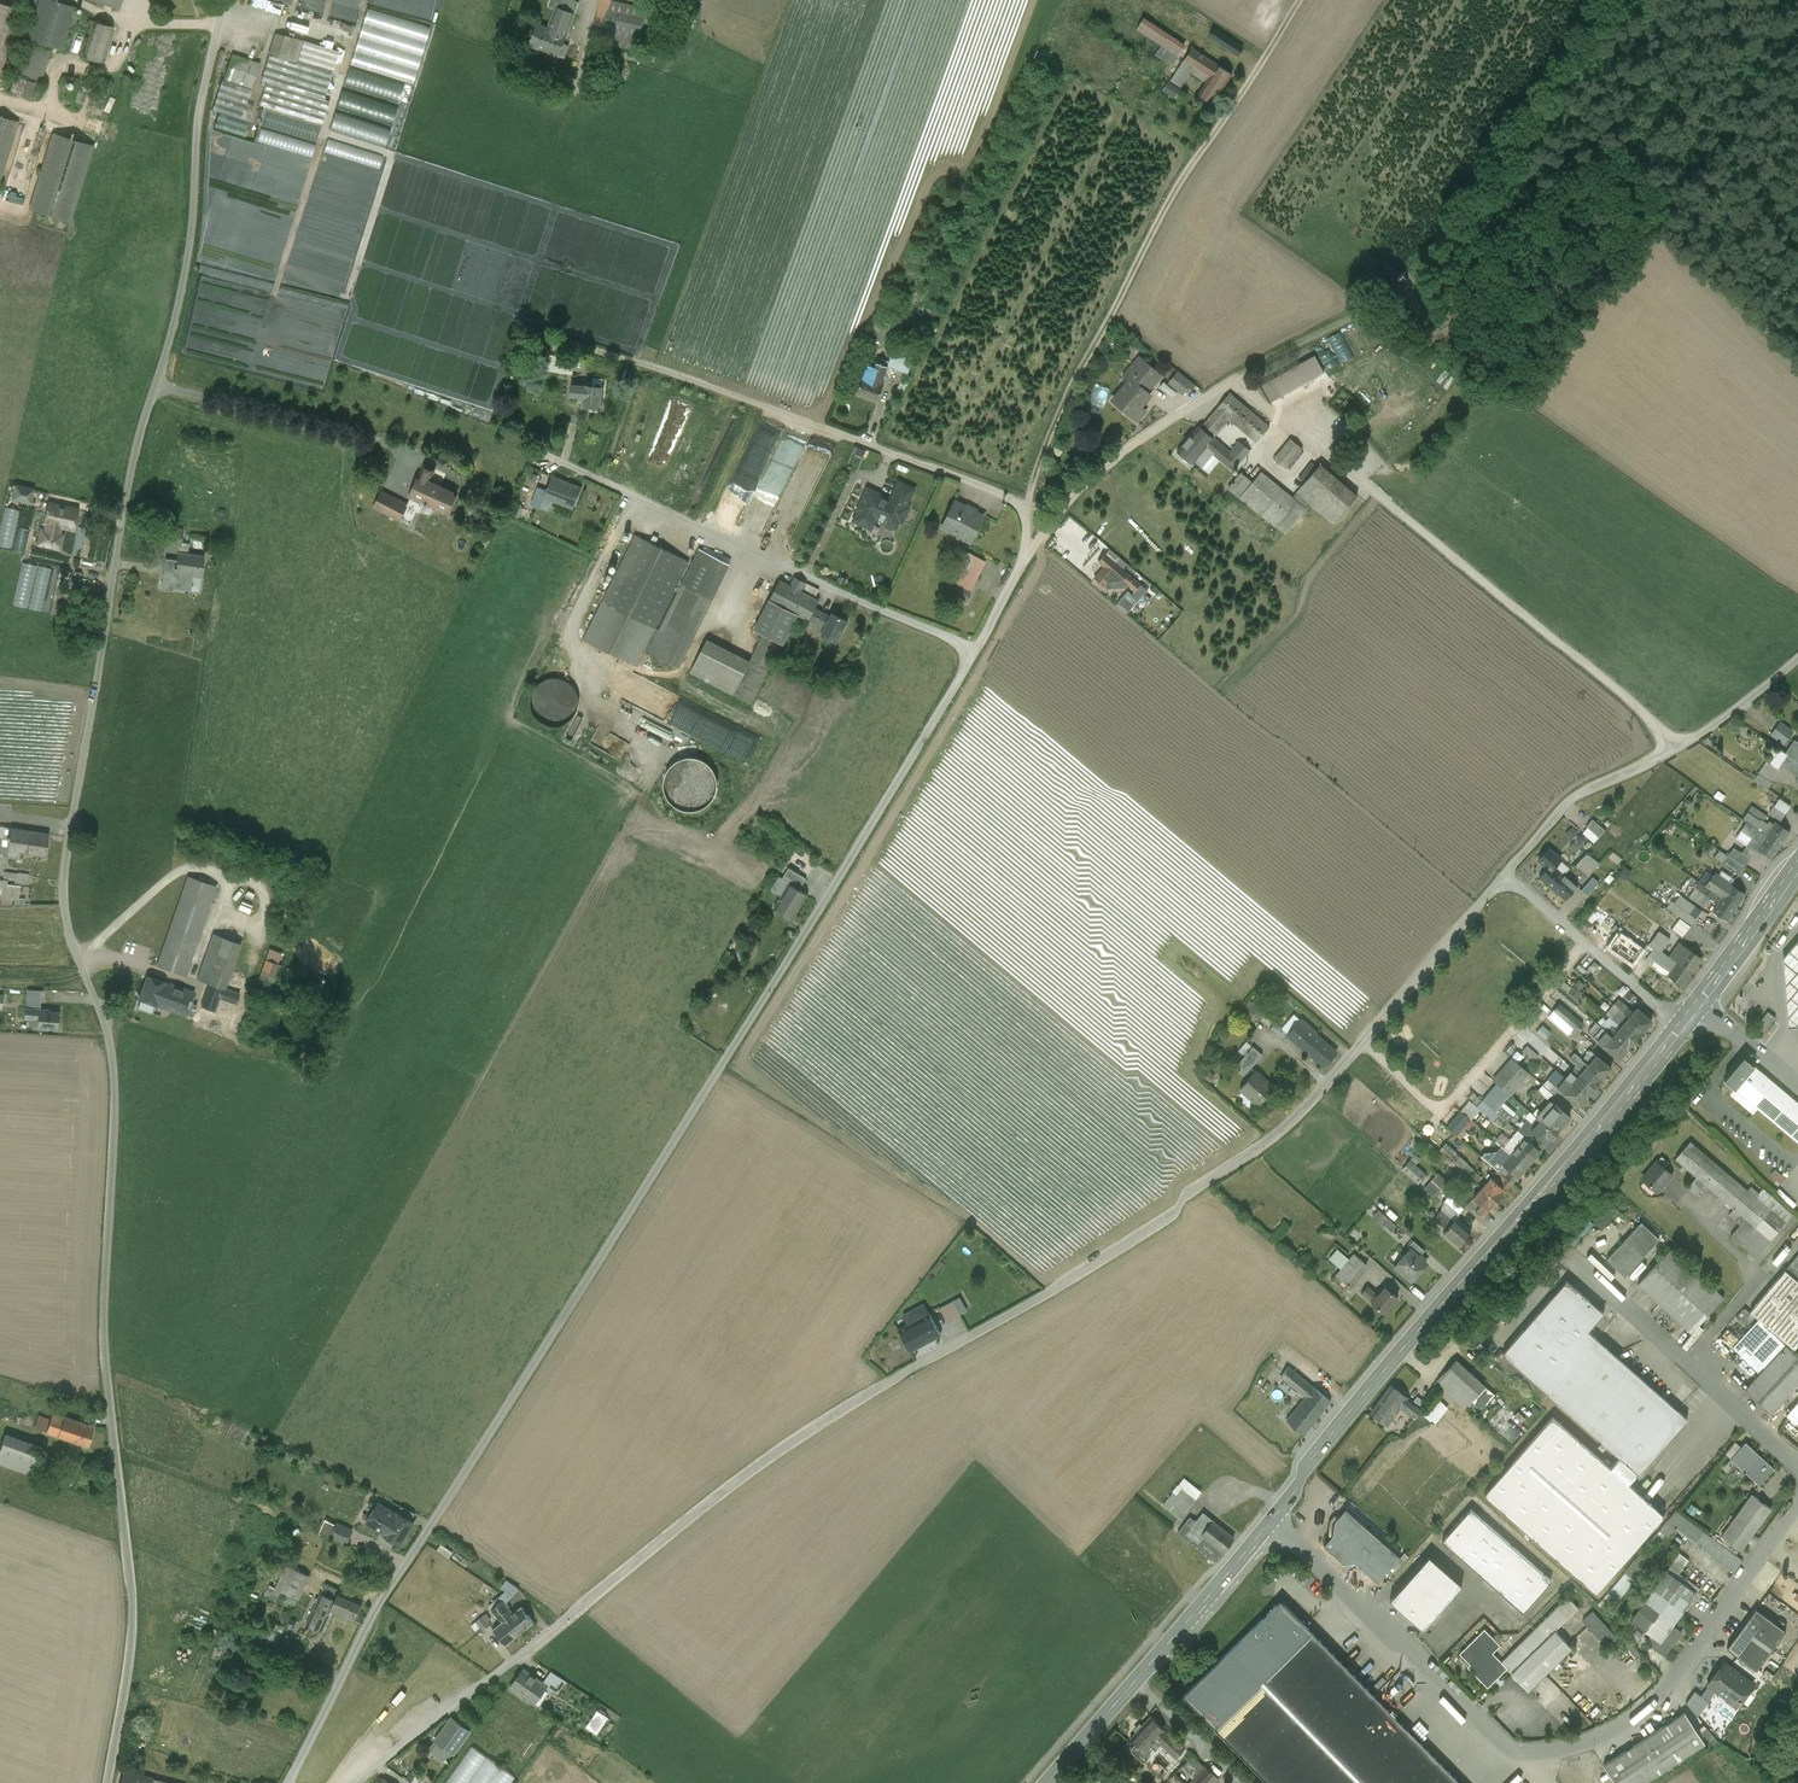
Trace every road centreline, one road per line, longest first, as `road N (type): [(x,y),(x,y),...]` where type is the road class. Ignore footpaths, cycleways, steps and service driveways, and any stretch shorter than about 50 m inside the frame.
road 1 (unclassified): [(111,1782),(132,1632),(105,1367),(115,1127),(102,1020),(64,931),(61,894),(128,474),(188,276),(199,114),(227,0)]
road 2 (unclassified): [(1026,511),(1022,568),(717,1084),(378,1605),(286,1782)]
road 3 (unclassified): [(357,1782),(699,1501),(1285,1149),(1512,881)]
road 4 (unclassified): [(1797,1523),(1677,1709),(1573,1767),(1523,1765),(1494,1747),(1272,1520)]
road 5 (secondary): [(1687,1035),(1272,1520)]
road 6 (unclassified): [(646,373),(1026,511)]
road 7 (unclassified): [(1026,511),(1154,224),(1199,148)]
road 8 (unclassified): [(1512,881),(1588,799),(1716,732),(1797,661)]
road 9 (secondary): [(1272,1520),(1047,1782)]
road 10 (unclassified): [(1797,1468),(1589,1282)]
road 11 (unclassified): [(1687,1035),(1512,881)]
road 12 (track): [(1302,0),(1199,148)]
road 13 (secondary): [(1797,879),(1702,1015)]
road 14 (unclassified): [(1797,1092),(1702,1015)]

